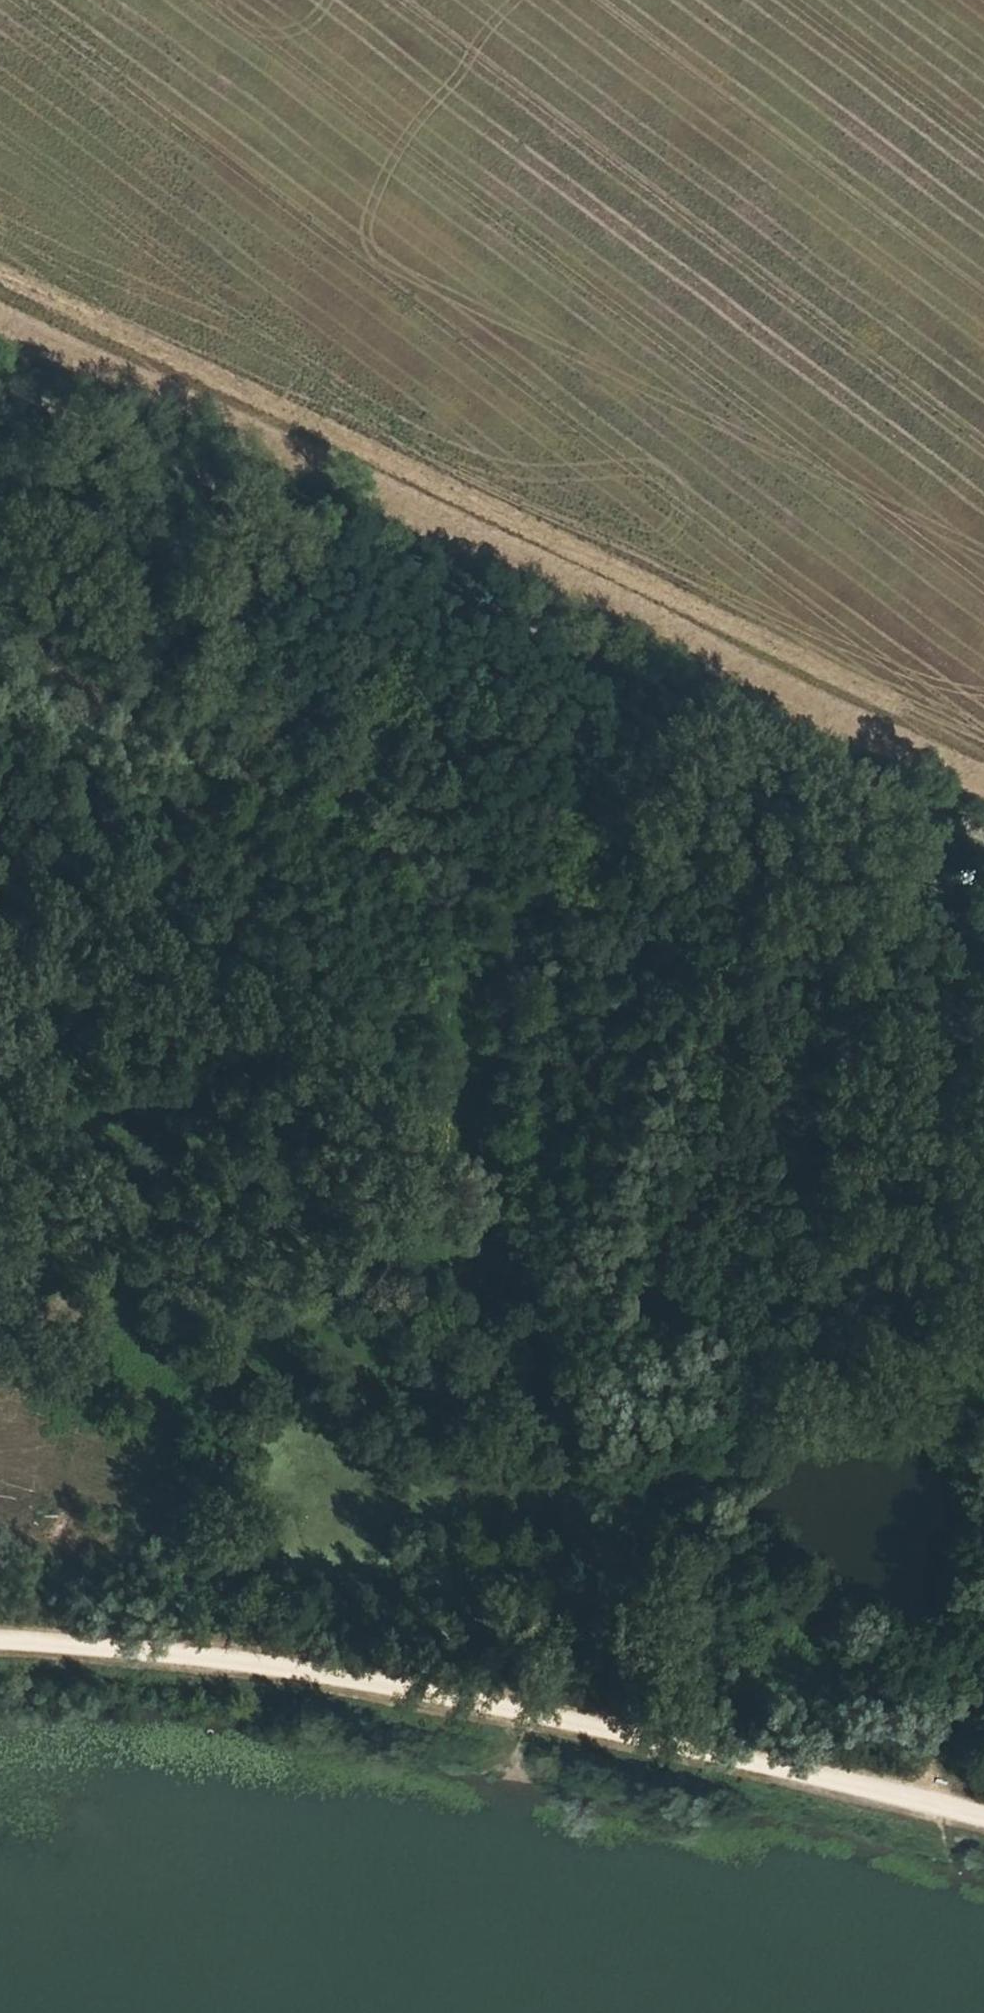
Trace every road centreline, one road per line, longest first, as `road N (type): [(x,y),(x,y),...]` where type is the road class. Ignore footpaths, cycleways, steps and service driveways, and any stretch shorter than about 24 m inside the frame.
road 1 (track): [(983,829),(639,668),(337,547),(0,386)]
road 2 (track): [(0,1643),(229,1658),(623,1731),(979,1815)]

